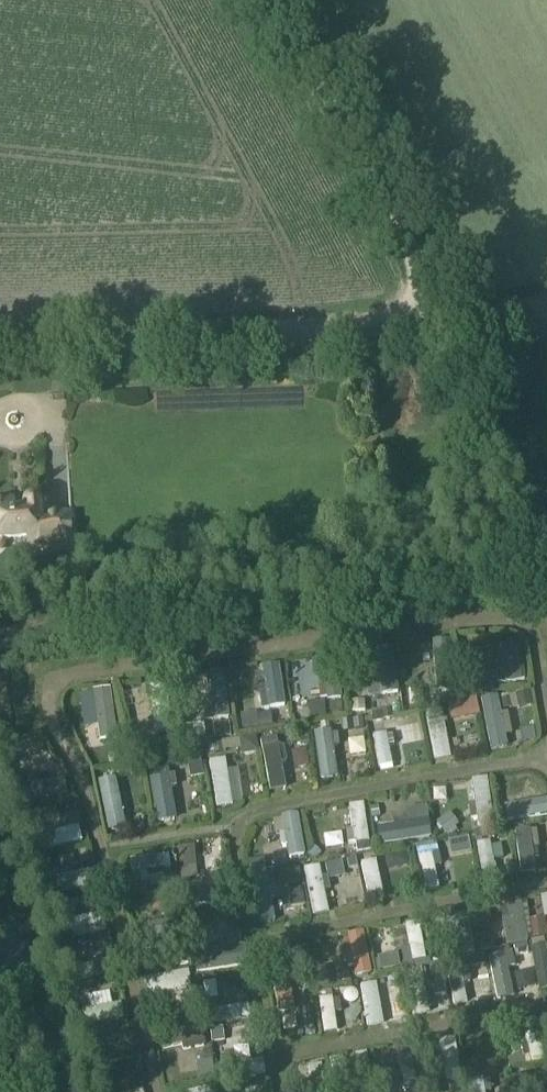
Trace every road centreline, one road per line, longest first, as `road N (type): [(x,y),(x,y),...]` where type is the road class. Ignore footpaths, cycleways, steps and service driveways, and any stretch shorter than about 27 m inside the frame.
road 1 (tertiary): [(0,340),(447,325)]
road 2 (unclassified): [(447,325),(273,0)]

